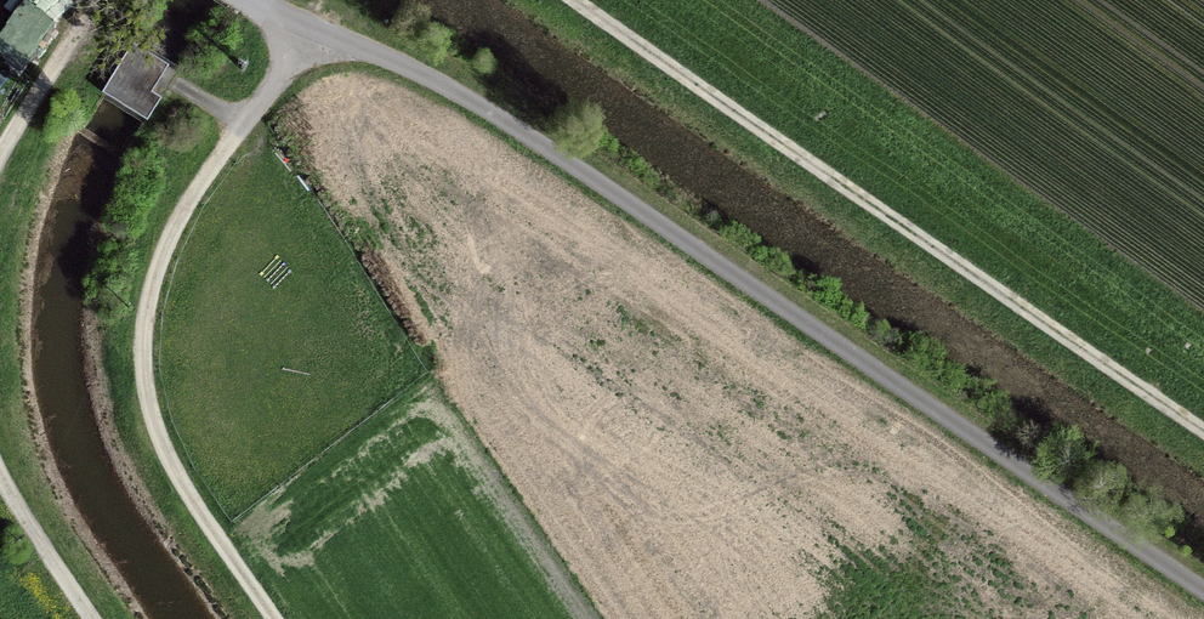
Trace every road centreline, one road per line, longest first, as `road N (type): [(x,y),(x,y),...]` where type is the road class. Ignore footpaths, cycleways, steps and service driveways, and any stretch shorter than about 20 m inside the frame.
road 1 (track): [(305,23),(396,56),(535,129),(1203,597)]
road 2 (track): [(576,0),(1203,419)]
road 3 (track): [(305,23),(179,216),(153,279),(146,346),(150,417),(180,490),(270,618)]
road 4 (track): [(0,168),(90,0)]
road 5 (track): [(96,618),(0,472)]

